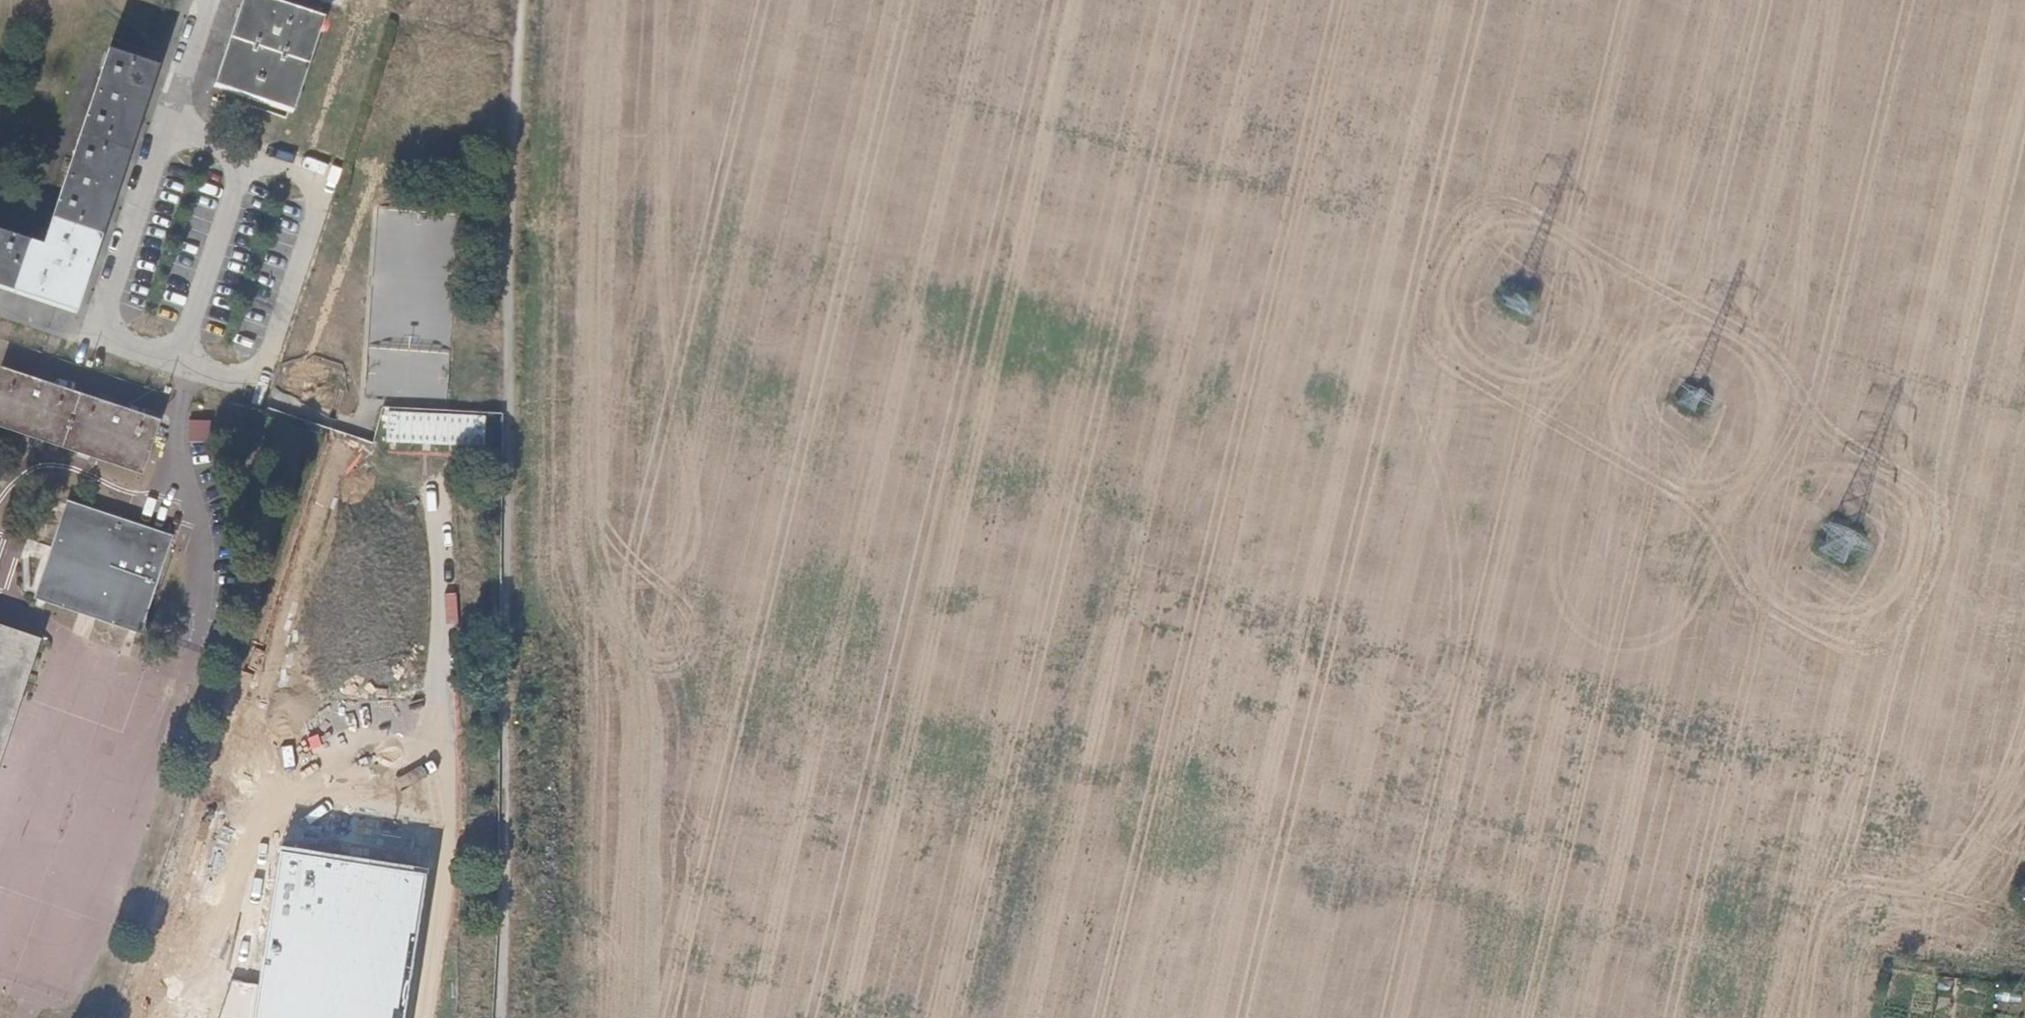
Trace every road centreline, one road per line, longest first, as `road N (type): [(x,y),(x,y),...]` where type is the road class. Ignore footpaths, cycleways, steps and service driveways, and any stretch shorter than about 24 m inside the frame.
road 1 (track): [(497,1017),(511,275),(543,0)]
road 2 (residential): [(216,0),(98,336)]

